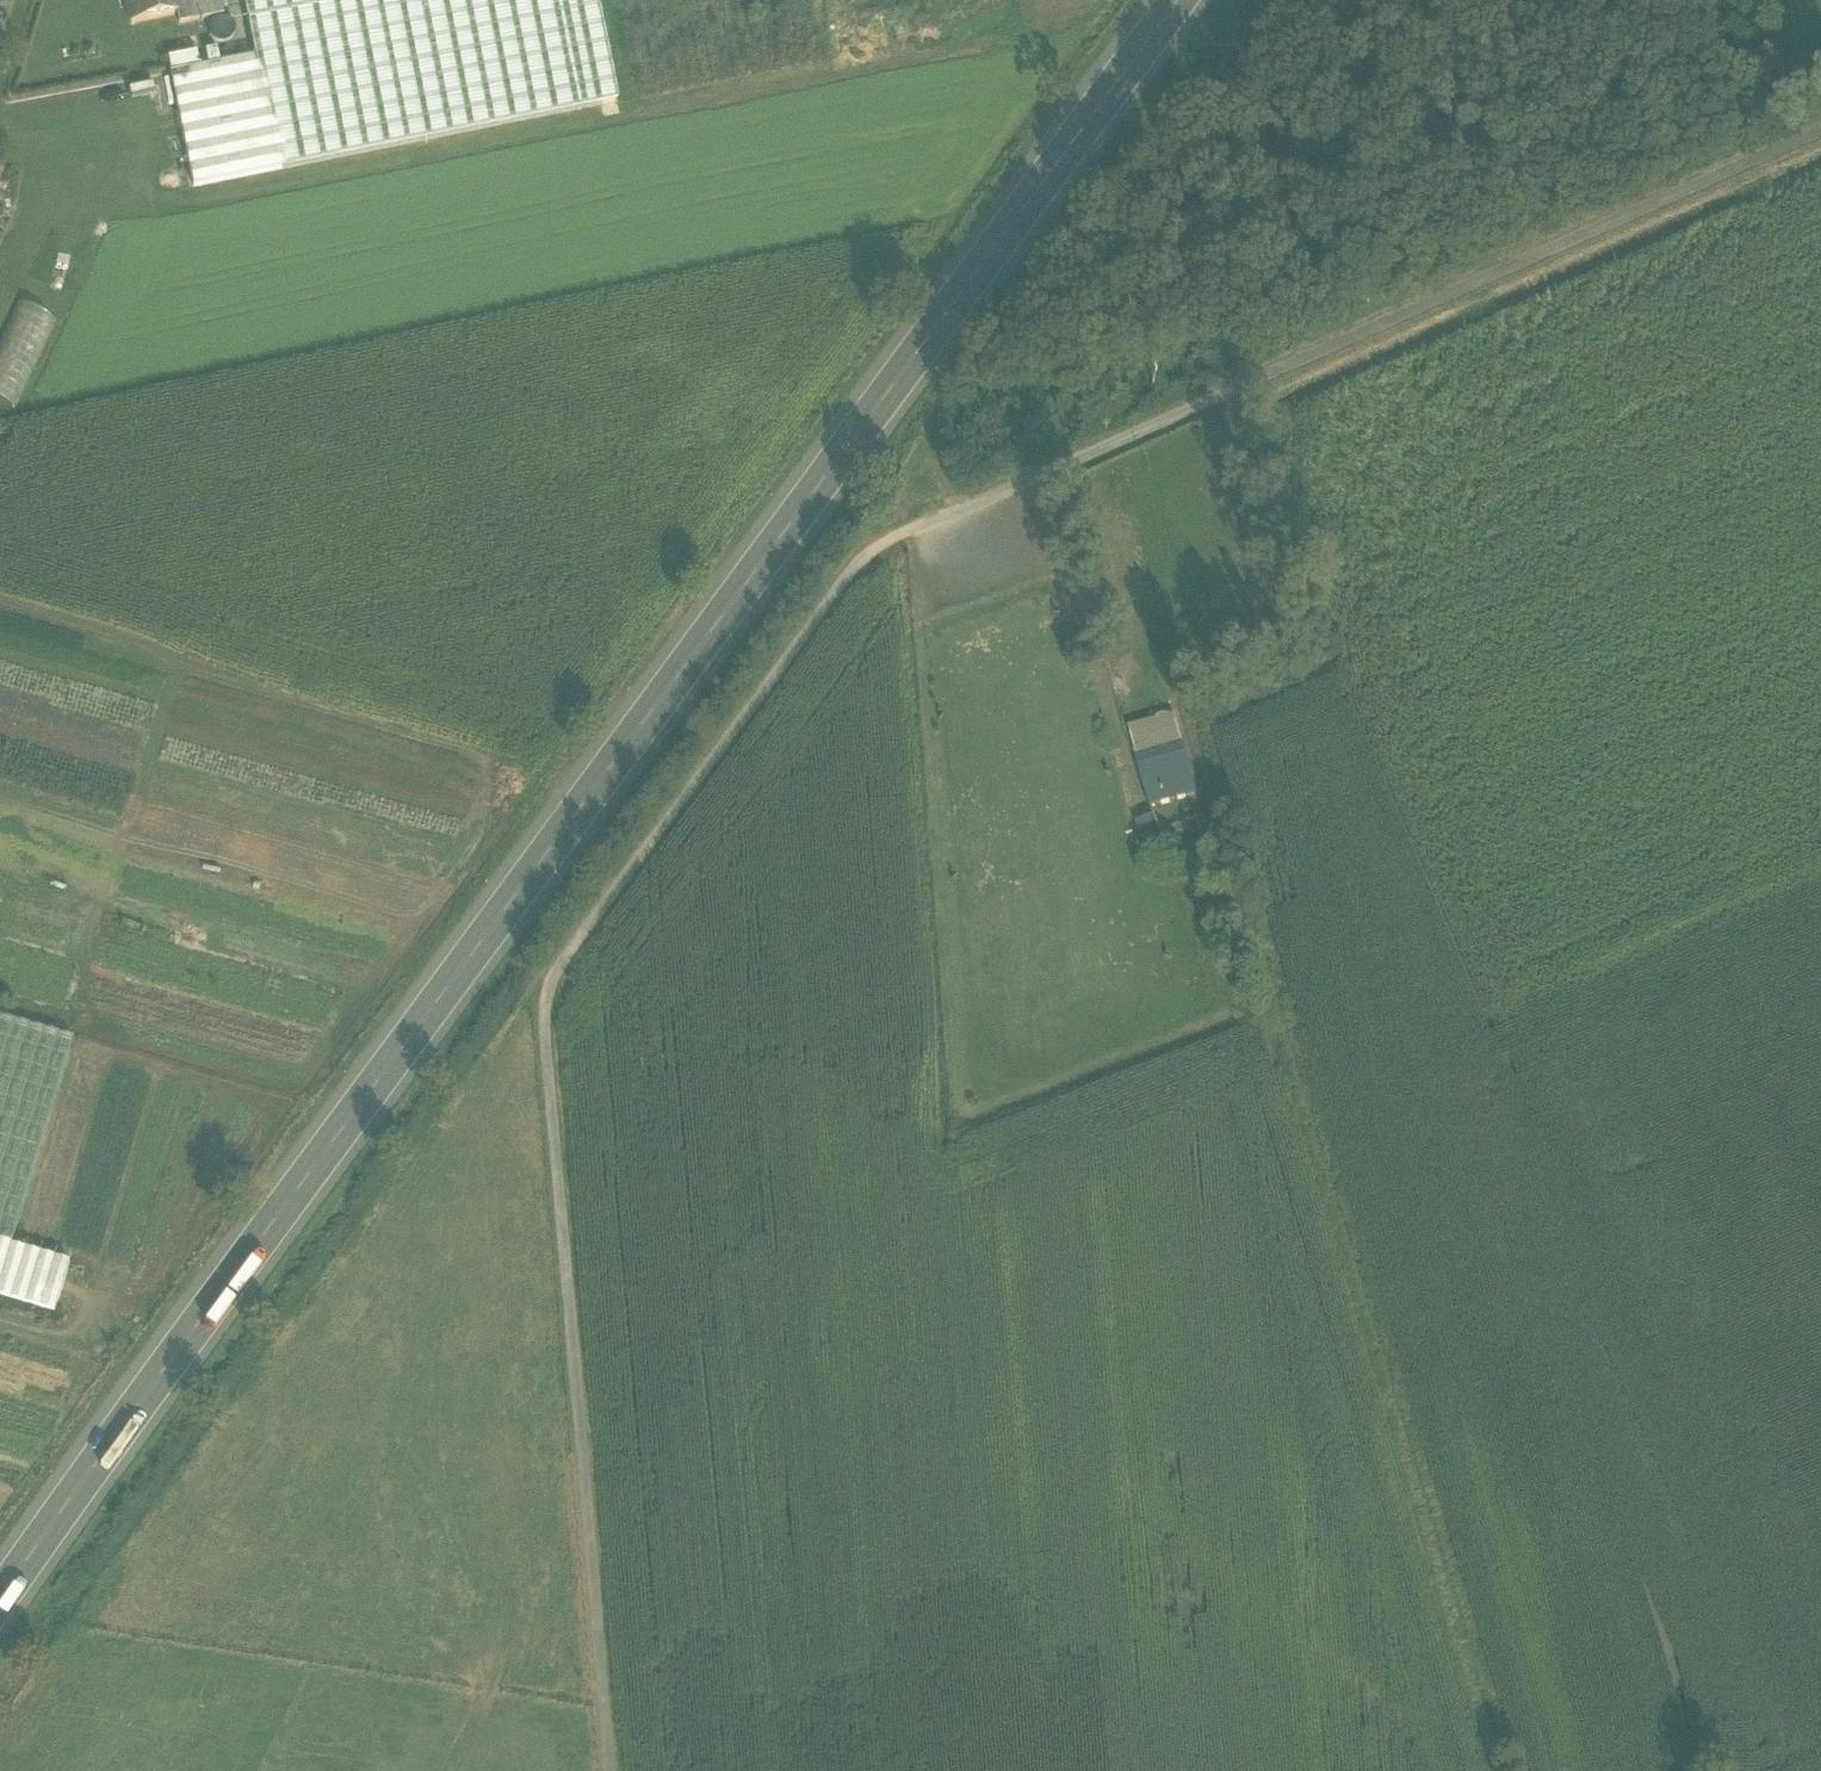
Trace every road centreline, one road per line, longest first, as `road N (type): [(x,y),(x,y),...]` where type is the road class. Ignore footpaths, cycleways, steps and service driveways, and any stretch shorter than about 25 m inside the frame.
road 1 (primary): [(0,1597),(1179,0)]

